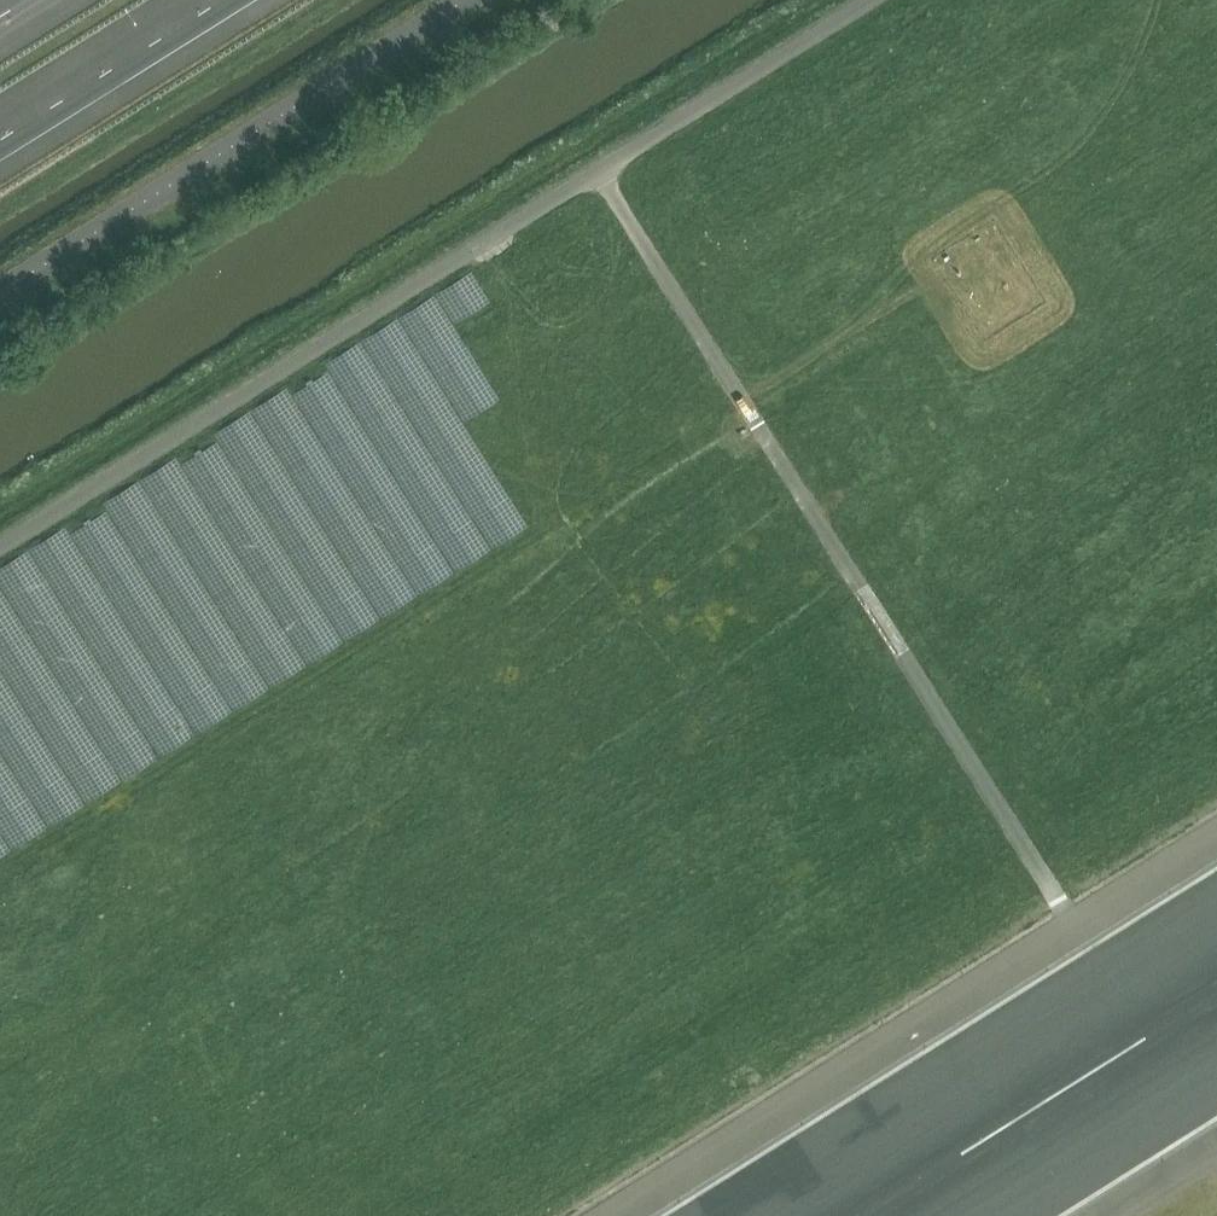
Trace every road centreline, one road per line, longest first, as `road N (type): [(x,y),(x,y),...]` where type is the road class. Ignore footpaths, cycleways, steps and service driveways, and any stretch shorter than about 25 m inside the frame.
road 1 (motorway): [(0,132),(209,0)]

